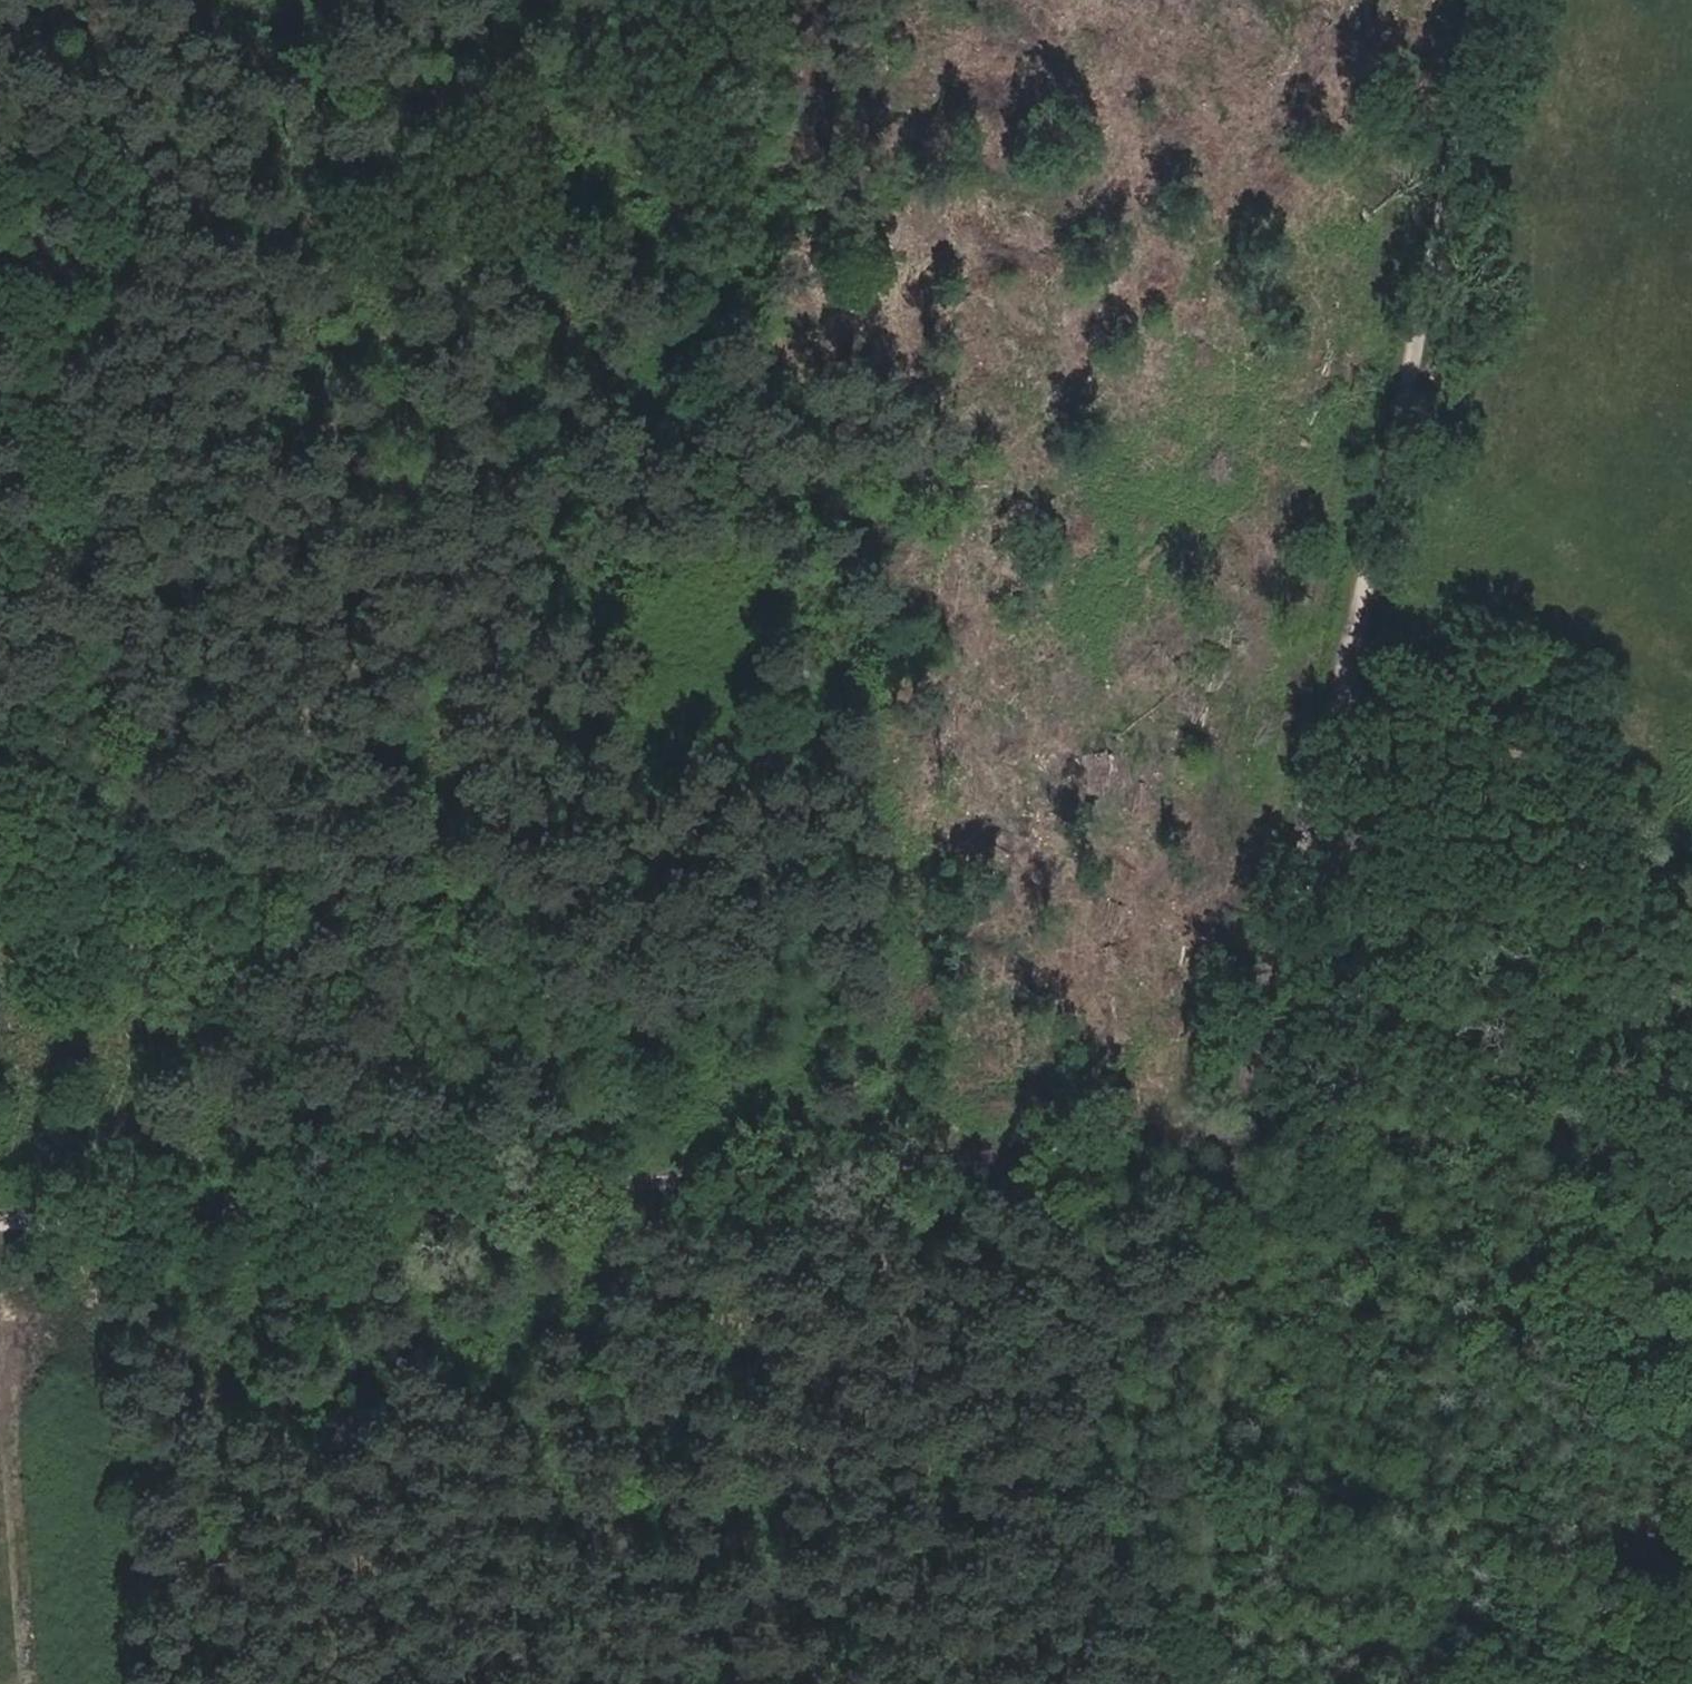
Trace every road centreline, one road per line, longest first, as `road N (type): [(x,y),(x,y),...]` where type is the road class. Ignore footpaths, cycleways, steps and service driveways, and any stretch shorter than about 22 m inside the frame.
road 1 (track): [(1454,0),(1247,1131),(1200,1495),(1232,1683)]
road 2 (track): [(1247,1131),(0,1223)]

